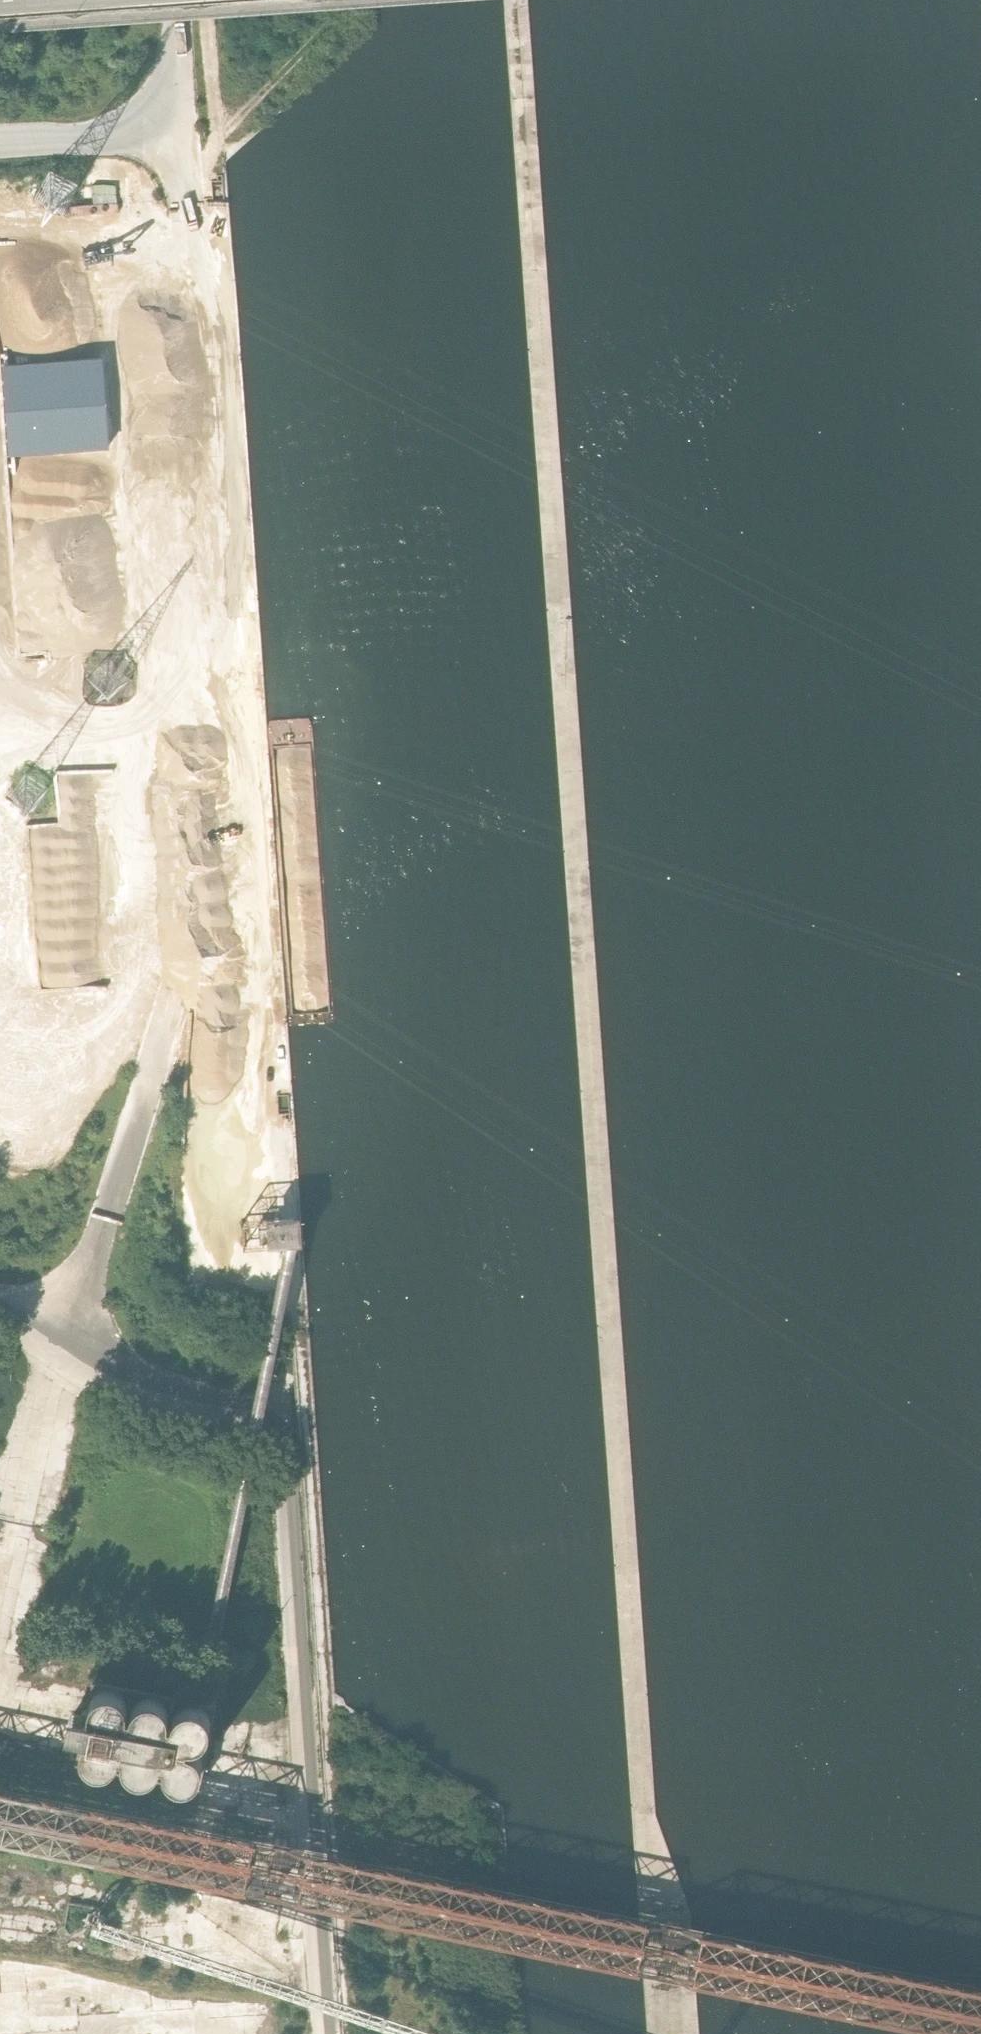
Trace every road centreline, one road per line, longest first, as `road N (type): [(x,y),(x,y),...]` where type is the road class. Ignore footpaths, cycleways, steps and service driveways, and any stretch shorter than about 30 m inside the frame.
road 1 (unclassified): [(326,2033),(288,1434),(64,1351),(0,1308)]
road 2 (unclassified): [(178,0),(180,48),(147,134),(0,142)]

